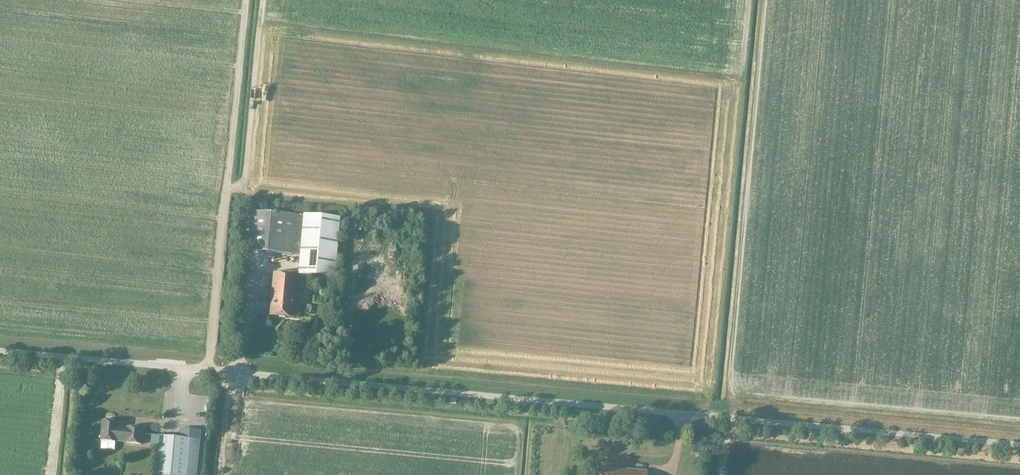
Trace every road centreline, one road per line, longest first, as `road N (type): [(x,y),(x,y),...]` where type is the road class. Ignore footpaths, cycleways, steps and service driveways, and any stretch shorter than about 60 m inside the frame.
road 1 (unclassified): [(1019,446),(0,352)]
road 2 (track): [(768,0),(730,420)]
road 3 (track): [(225,201),(209,371)]

